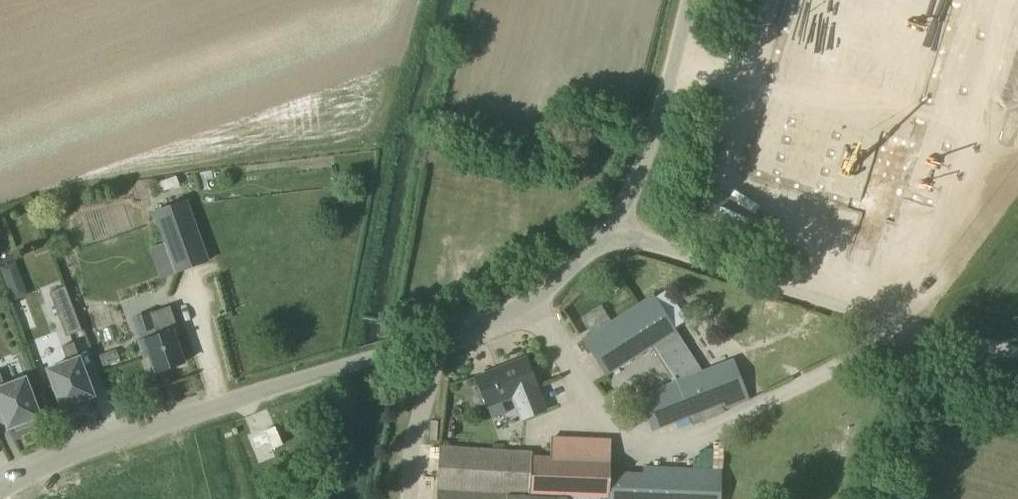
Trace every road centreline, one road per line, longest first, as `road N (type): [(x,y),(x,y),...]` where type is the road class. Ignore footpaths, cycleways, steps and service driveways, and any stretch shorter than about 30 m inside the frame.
road 1 (unclassified): [(0,496),(62,461),(190,412),(459,334),(512,311),(614,230)]
road 2 (unclassified): [(1017,351),(927,332),(614,230)]
road 3 (unclassified): [(614,230),(660,118),(688,0)]

